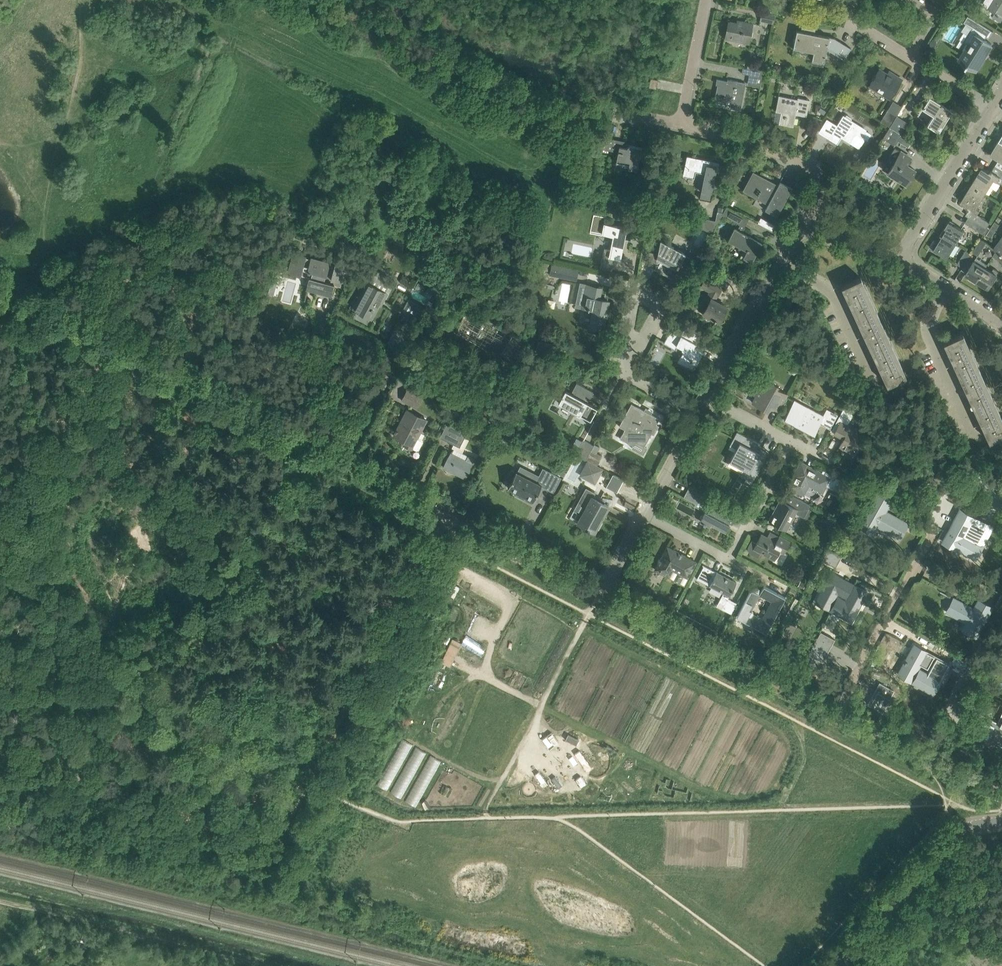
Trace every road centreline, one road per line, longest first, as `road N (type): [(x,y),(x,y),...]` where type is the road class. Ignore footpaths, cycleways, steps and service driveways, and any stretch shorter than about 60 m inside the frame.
road 1 (unclassified): [(602,594),(0,286)]
road 2 (track): [(0,901),(271,965)]
road 3 (unclassified): [(833,713),(602,594)]
road 4 (unclassified): [(834,965),(979,809),(1001,806)]
road 5 (residential): [(833,713),(936,528)]
road 6 (residential): [(808,229),(821,189),(814,170),(684,125)]
road 7 (unclassified): [(1001,792),(833,713)]
road 8 (residential): [(897,261),(991,108)]
road 9 (residential): [(977,443),(928,335),(944,288)]
road 10 (residential): [(873,386),(830,292),(781,266)]
road 11 (residential): [(709,399),(781,266)]
road 12 (residential): [(729,560),(792,443)]
road 13 (track): [(382,627),(440,510)]
road 14 (residential): [(684,125),(708,0)]

